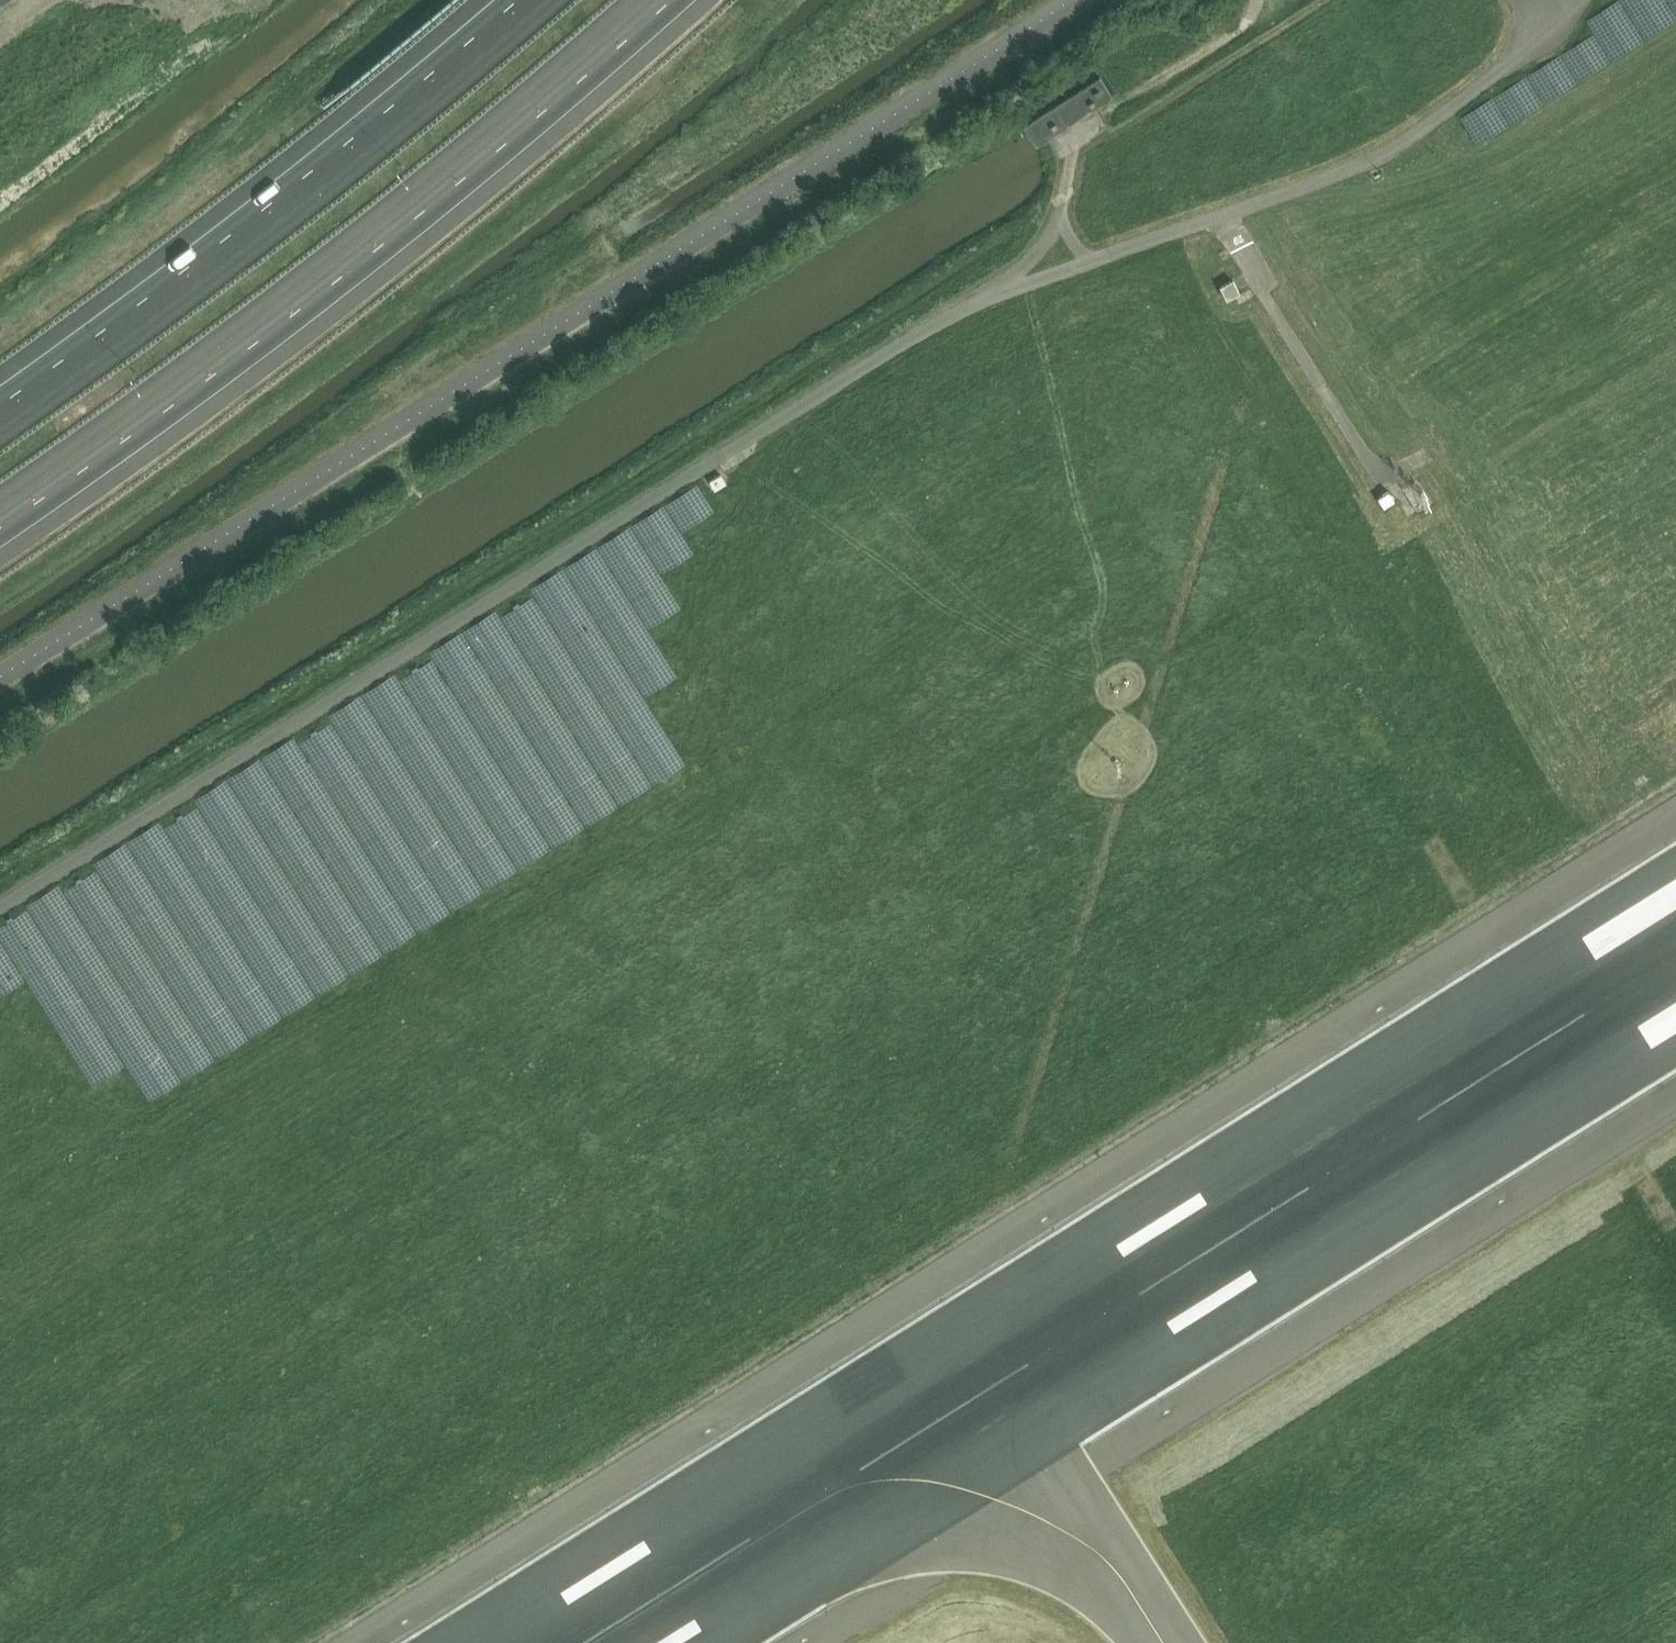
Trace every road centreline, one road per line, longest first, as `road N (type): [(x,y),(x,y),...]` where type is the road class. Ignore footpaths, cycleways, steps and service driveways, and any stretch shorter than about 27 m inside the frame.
road 1 (motorway): [(0,521),(250,340),(542,104),(657,0)]
road 2 (motorway): [(523,0),(205,264),(0,414)]

